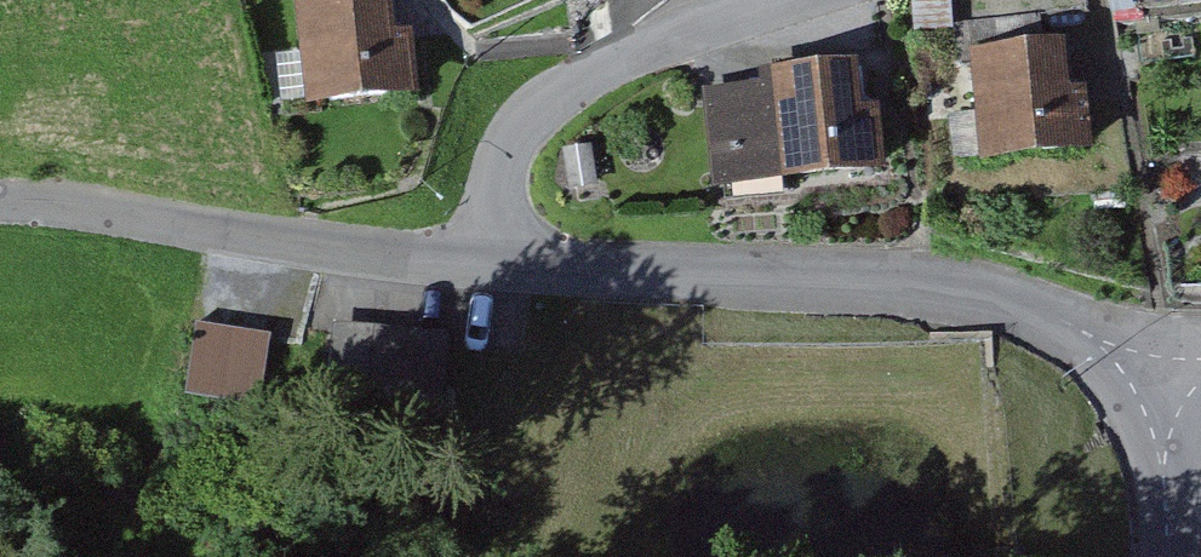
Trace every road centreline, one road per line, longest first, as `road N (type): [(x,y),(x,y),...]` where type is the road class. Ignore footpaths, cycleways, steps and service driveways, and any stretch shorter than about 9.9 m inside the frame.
road 1 (residential): [(1152,405),(1059,321),(961,280),(504,271)]
road 2 (residential): [(504,271),(0,209)]
road 3 (residential): [(504,271),(500,165),(527,114),(684,27),(774,0)]
road 4 (residential): [(1172,556),(1170,487),(1152,405)]

